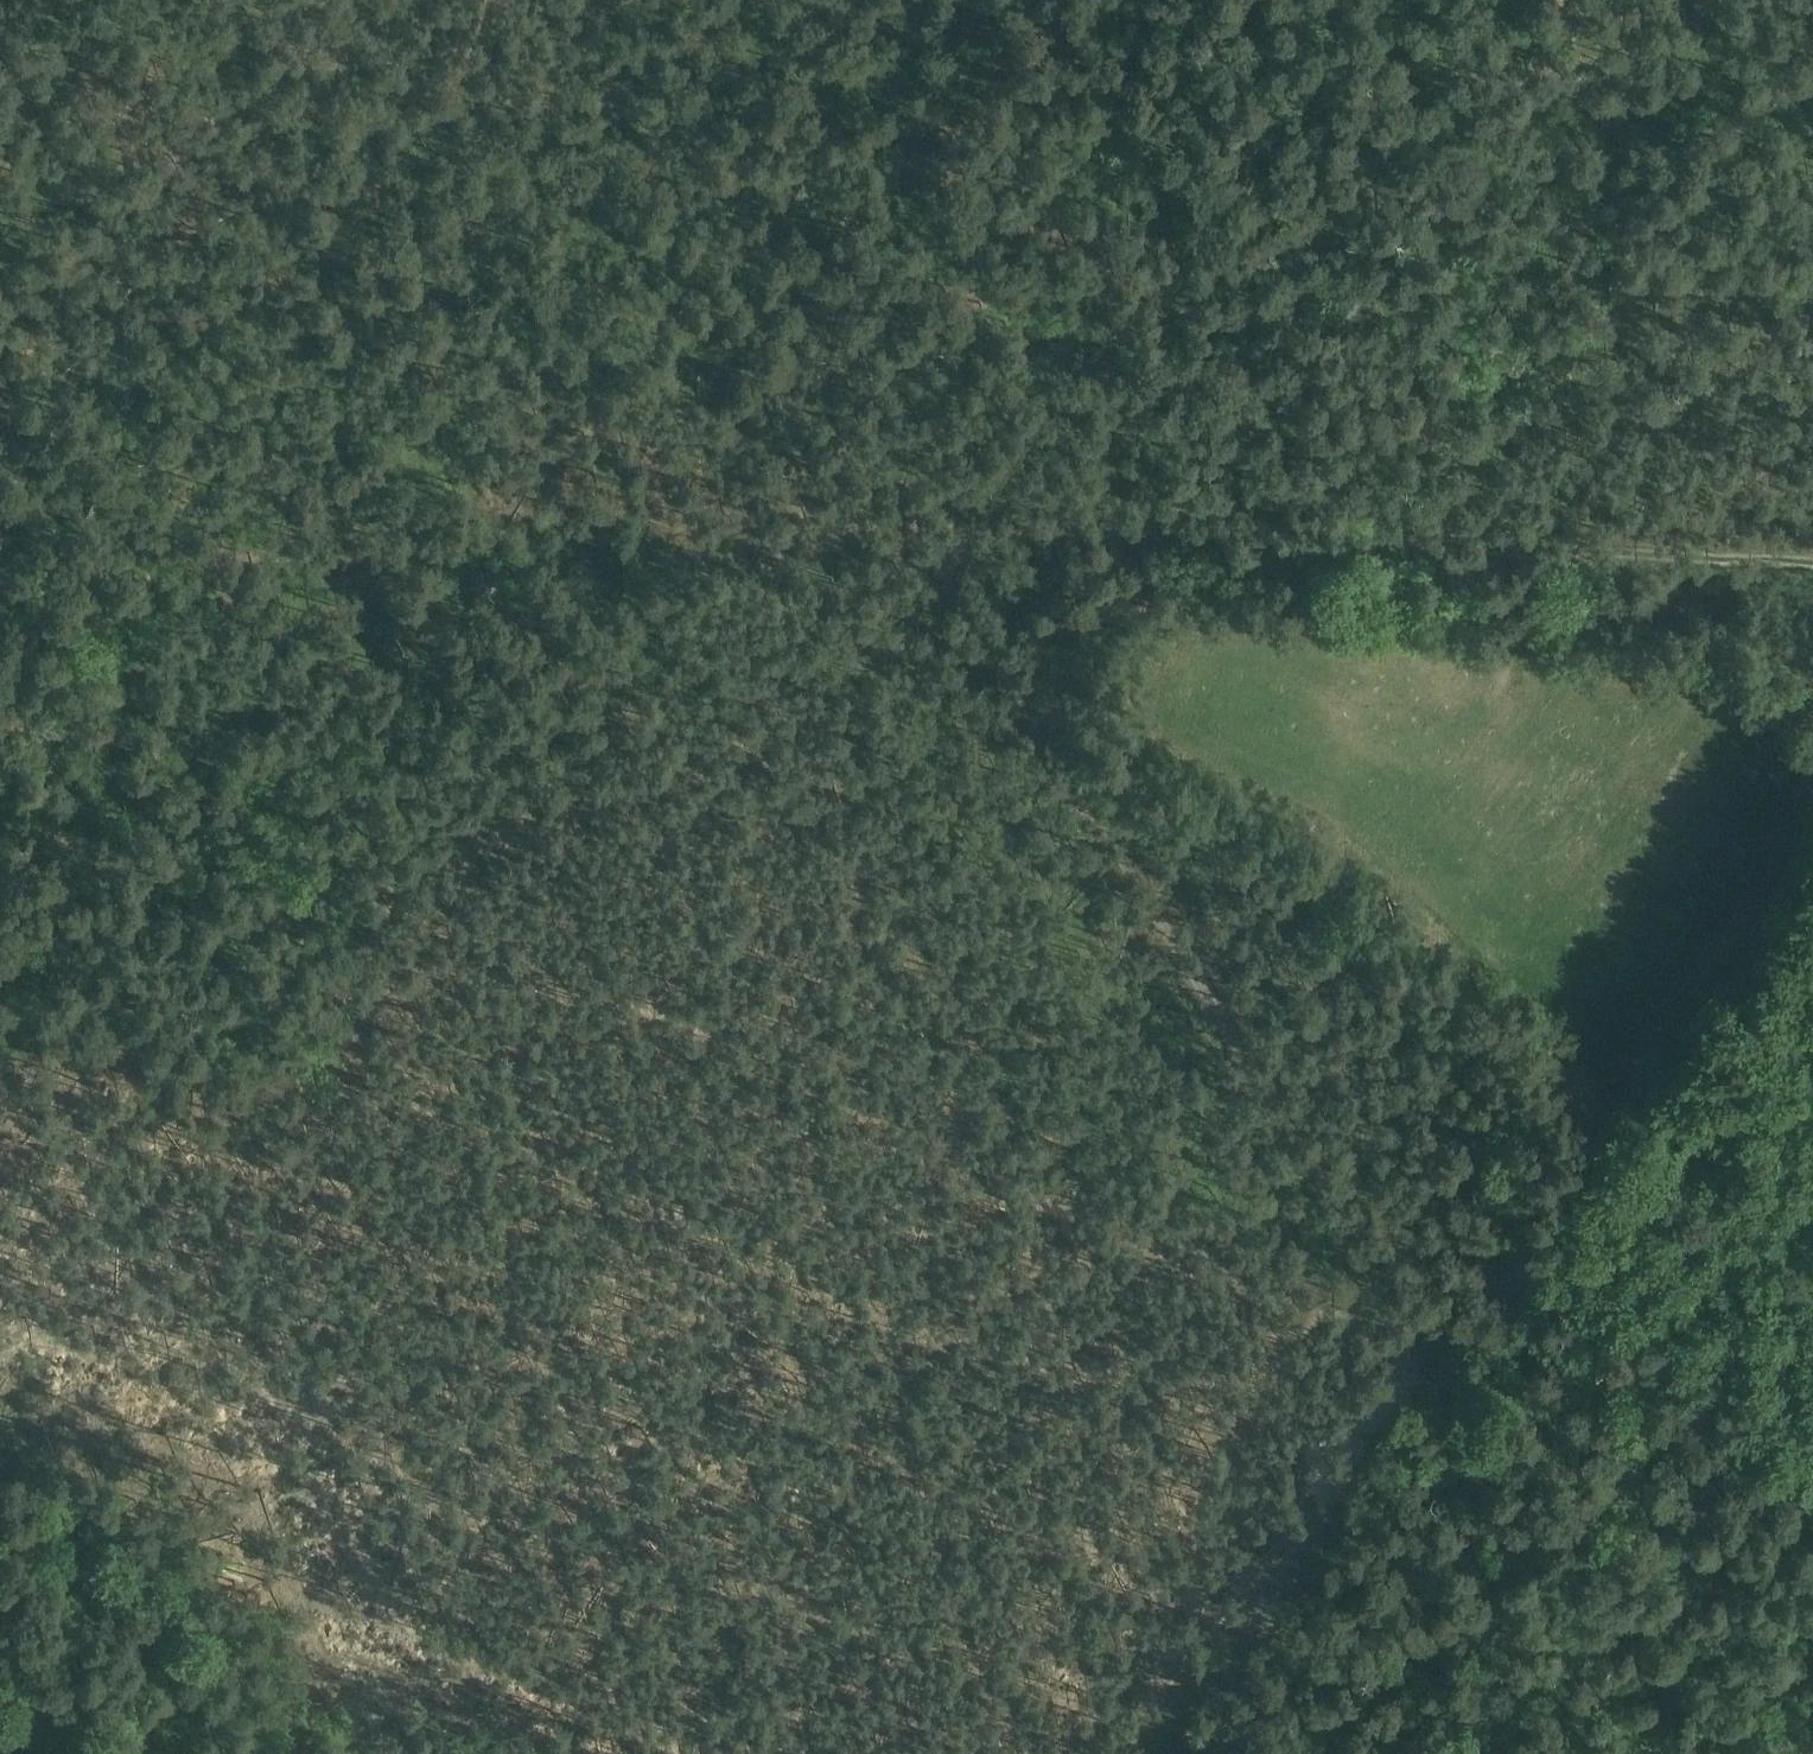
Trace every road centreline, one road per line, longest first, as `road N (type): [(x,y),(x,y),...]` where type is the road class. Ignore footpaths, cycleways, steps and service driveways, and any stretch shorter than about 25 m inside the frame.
road 1 (track): [(0,323),(355,0)]
road 2 (track): [(1812,564),(1520,553)]

